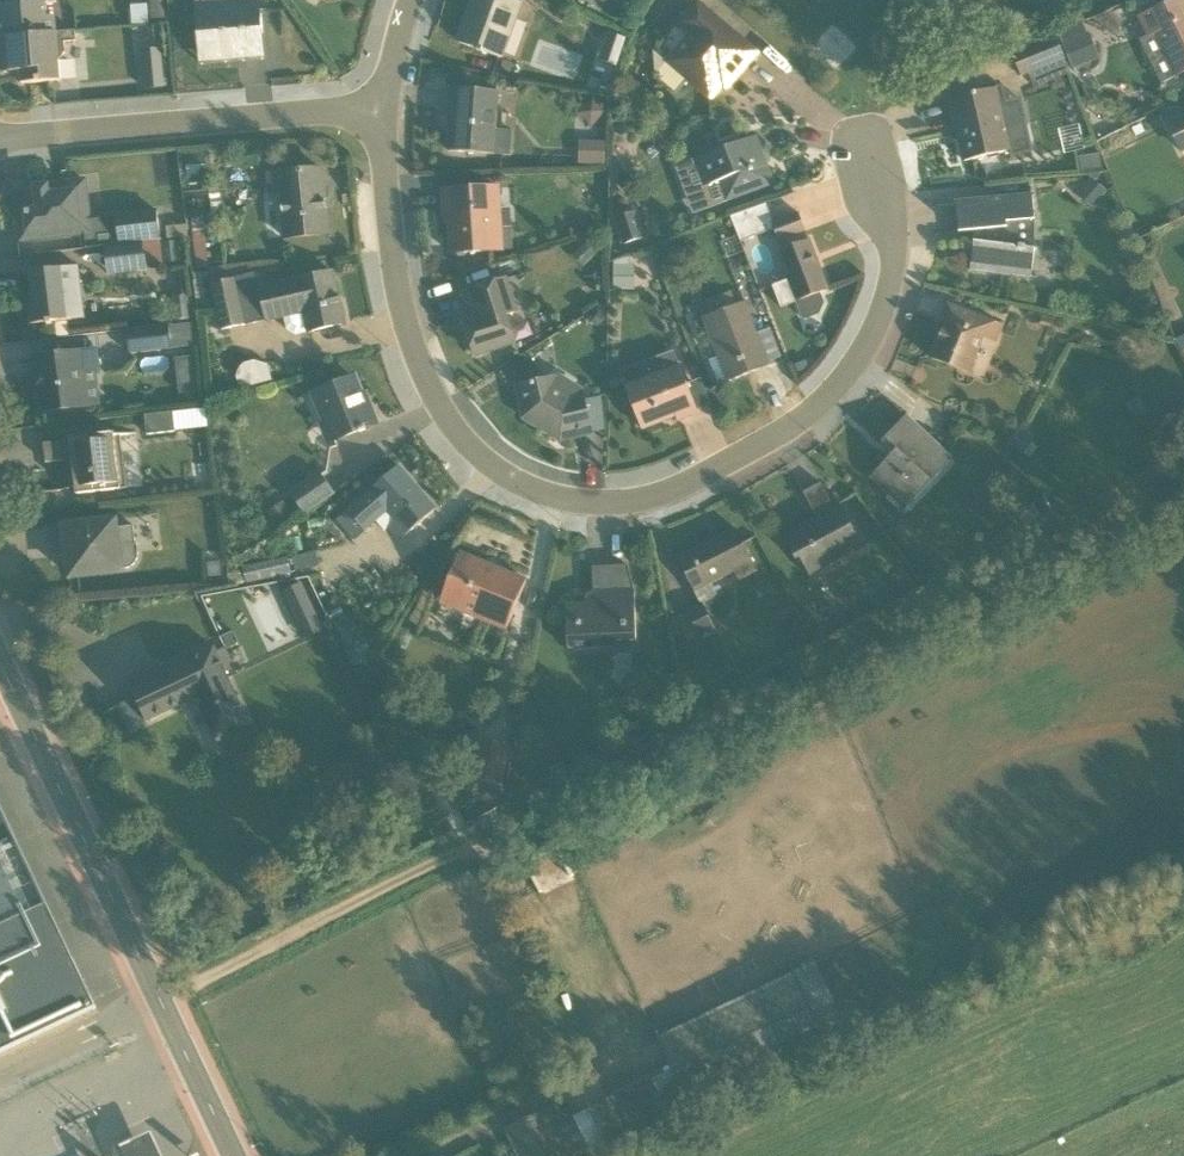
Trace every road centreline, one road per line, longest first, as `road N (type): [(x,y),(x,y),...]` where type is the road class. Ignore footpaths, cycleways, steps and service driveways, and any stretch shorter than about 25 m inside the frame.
road 1 (track): [(1183,473),(160,1004)]
road 2 (residential): [(377,115),(406,329),(439,407),(482,460),(514,481),(547,496),(609,504),(670,492),(747,453),(817,410),(863,357),(886,300),(891,233),(872,149)]
road 3 (primary): [(231,1155),(0,665)]
road 4 (residential): [(0,142),(377,115)]
road 5 (residential): [(412,0),(377,115)]

